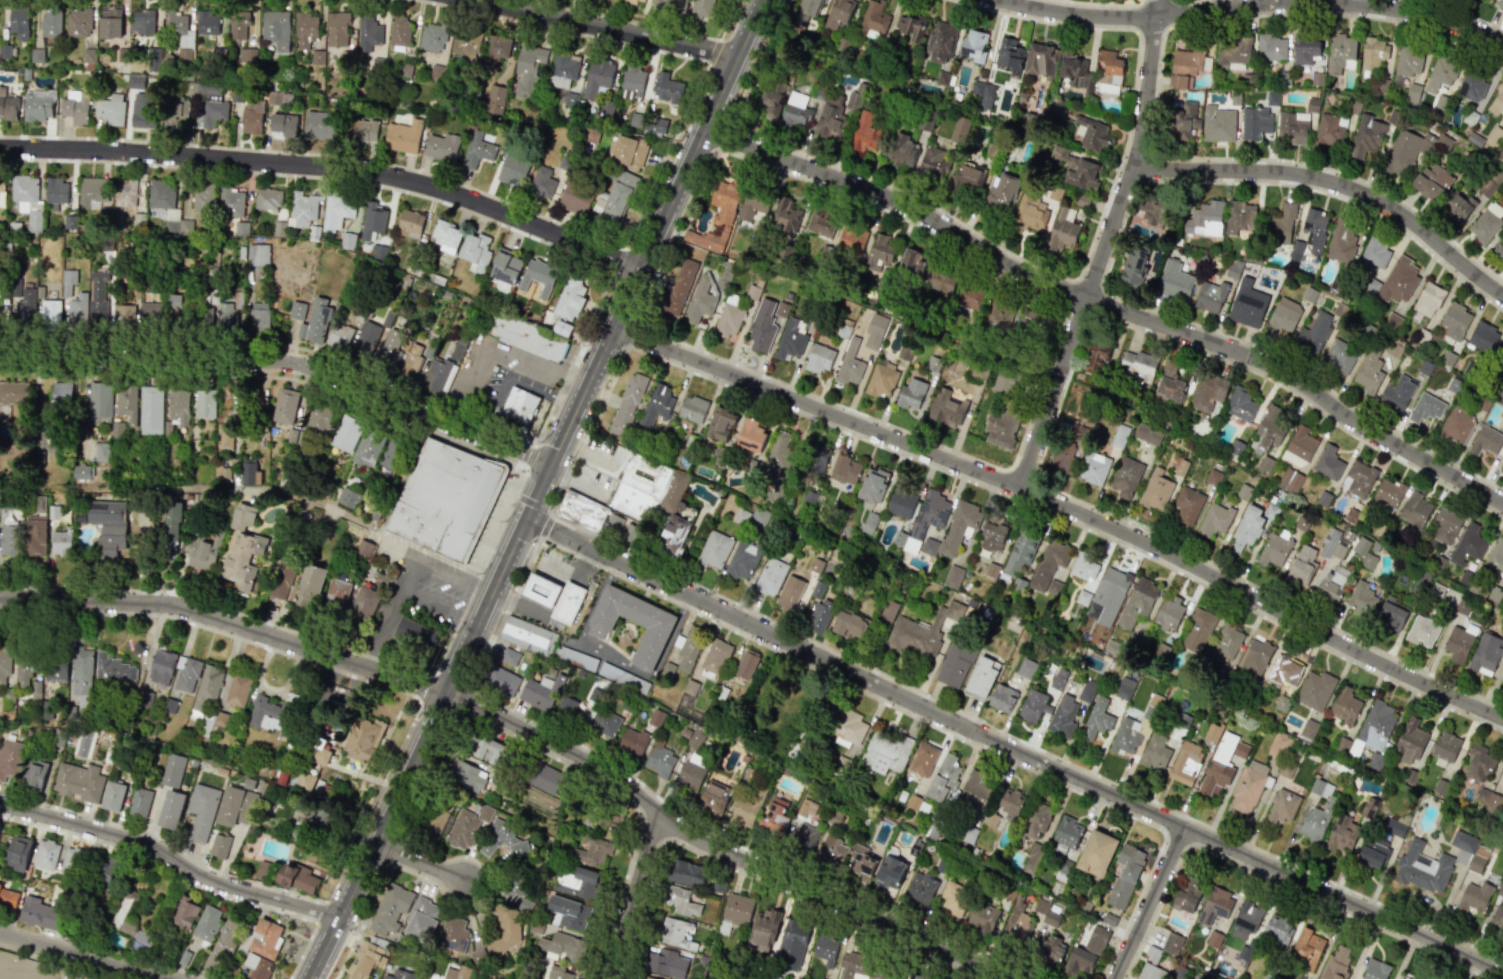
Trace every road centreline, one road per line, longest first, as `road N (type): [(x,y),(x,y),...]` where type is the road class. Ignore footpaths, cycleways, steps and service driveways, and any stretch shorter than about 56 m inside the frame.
road 1 (residential): [(526,518),(1502,972)]
road 2 (residential): [(611,328),(1097,519),(1502,719)]
road 3 (residential): [(702,131),(869,190),(1022,273),(1258,361),(1502,504)]
road 4 (tertiary): [(309,978),(637,268)]
road 5 (residential): [(0,149),(393,177),(637,268)]
road 6 (residential): [(443,692),(598,768),(680,831),(1006,978)]
road 7 (residential): [(0,356),(307,364),(549,465)]
road 8 (residential): [(994,0),(1127,17),(1292,2),(1365,5),(1437,18),(1502,44)]
road 9 (residential): [(1156,0),(1138,145),(1020,488)]
road 10 (residential): [(0,597),(174,603),(443,692)]
road 11 (residential): [(1130,169),(1283,173),(1349,187),(1421,229),(1502,296)]
road 12 (residential): [(0,804),(148,844),(229,887),(339,917)]
road 13 (tertiary): [(637,268),(762,0)]
road 14 (residential): [(469,0),(736,57)]
road 15 (residential): [(0,933),(170,978)]
road 16 (residential): [(655,812),(612,978)]
road 17 (residential): [(1182,826),(1111,978)]

